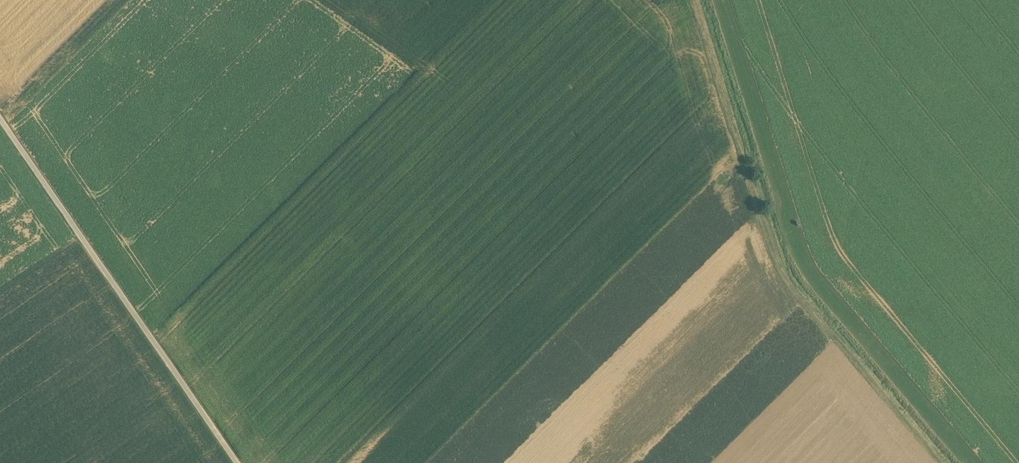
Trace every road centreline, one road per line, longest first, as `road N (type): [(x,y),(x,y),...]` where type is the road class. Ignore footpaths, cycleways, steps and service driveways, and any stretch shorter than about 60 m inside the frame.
road 1 (track): [(944,462),(789,279),(697,0)]
road 2 (track): [(0,115),(238,462)]

